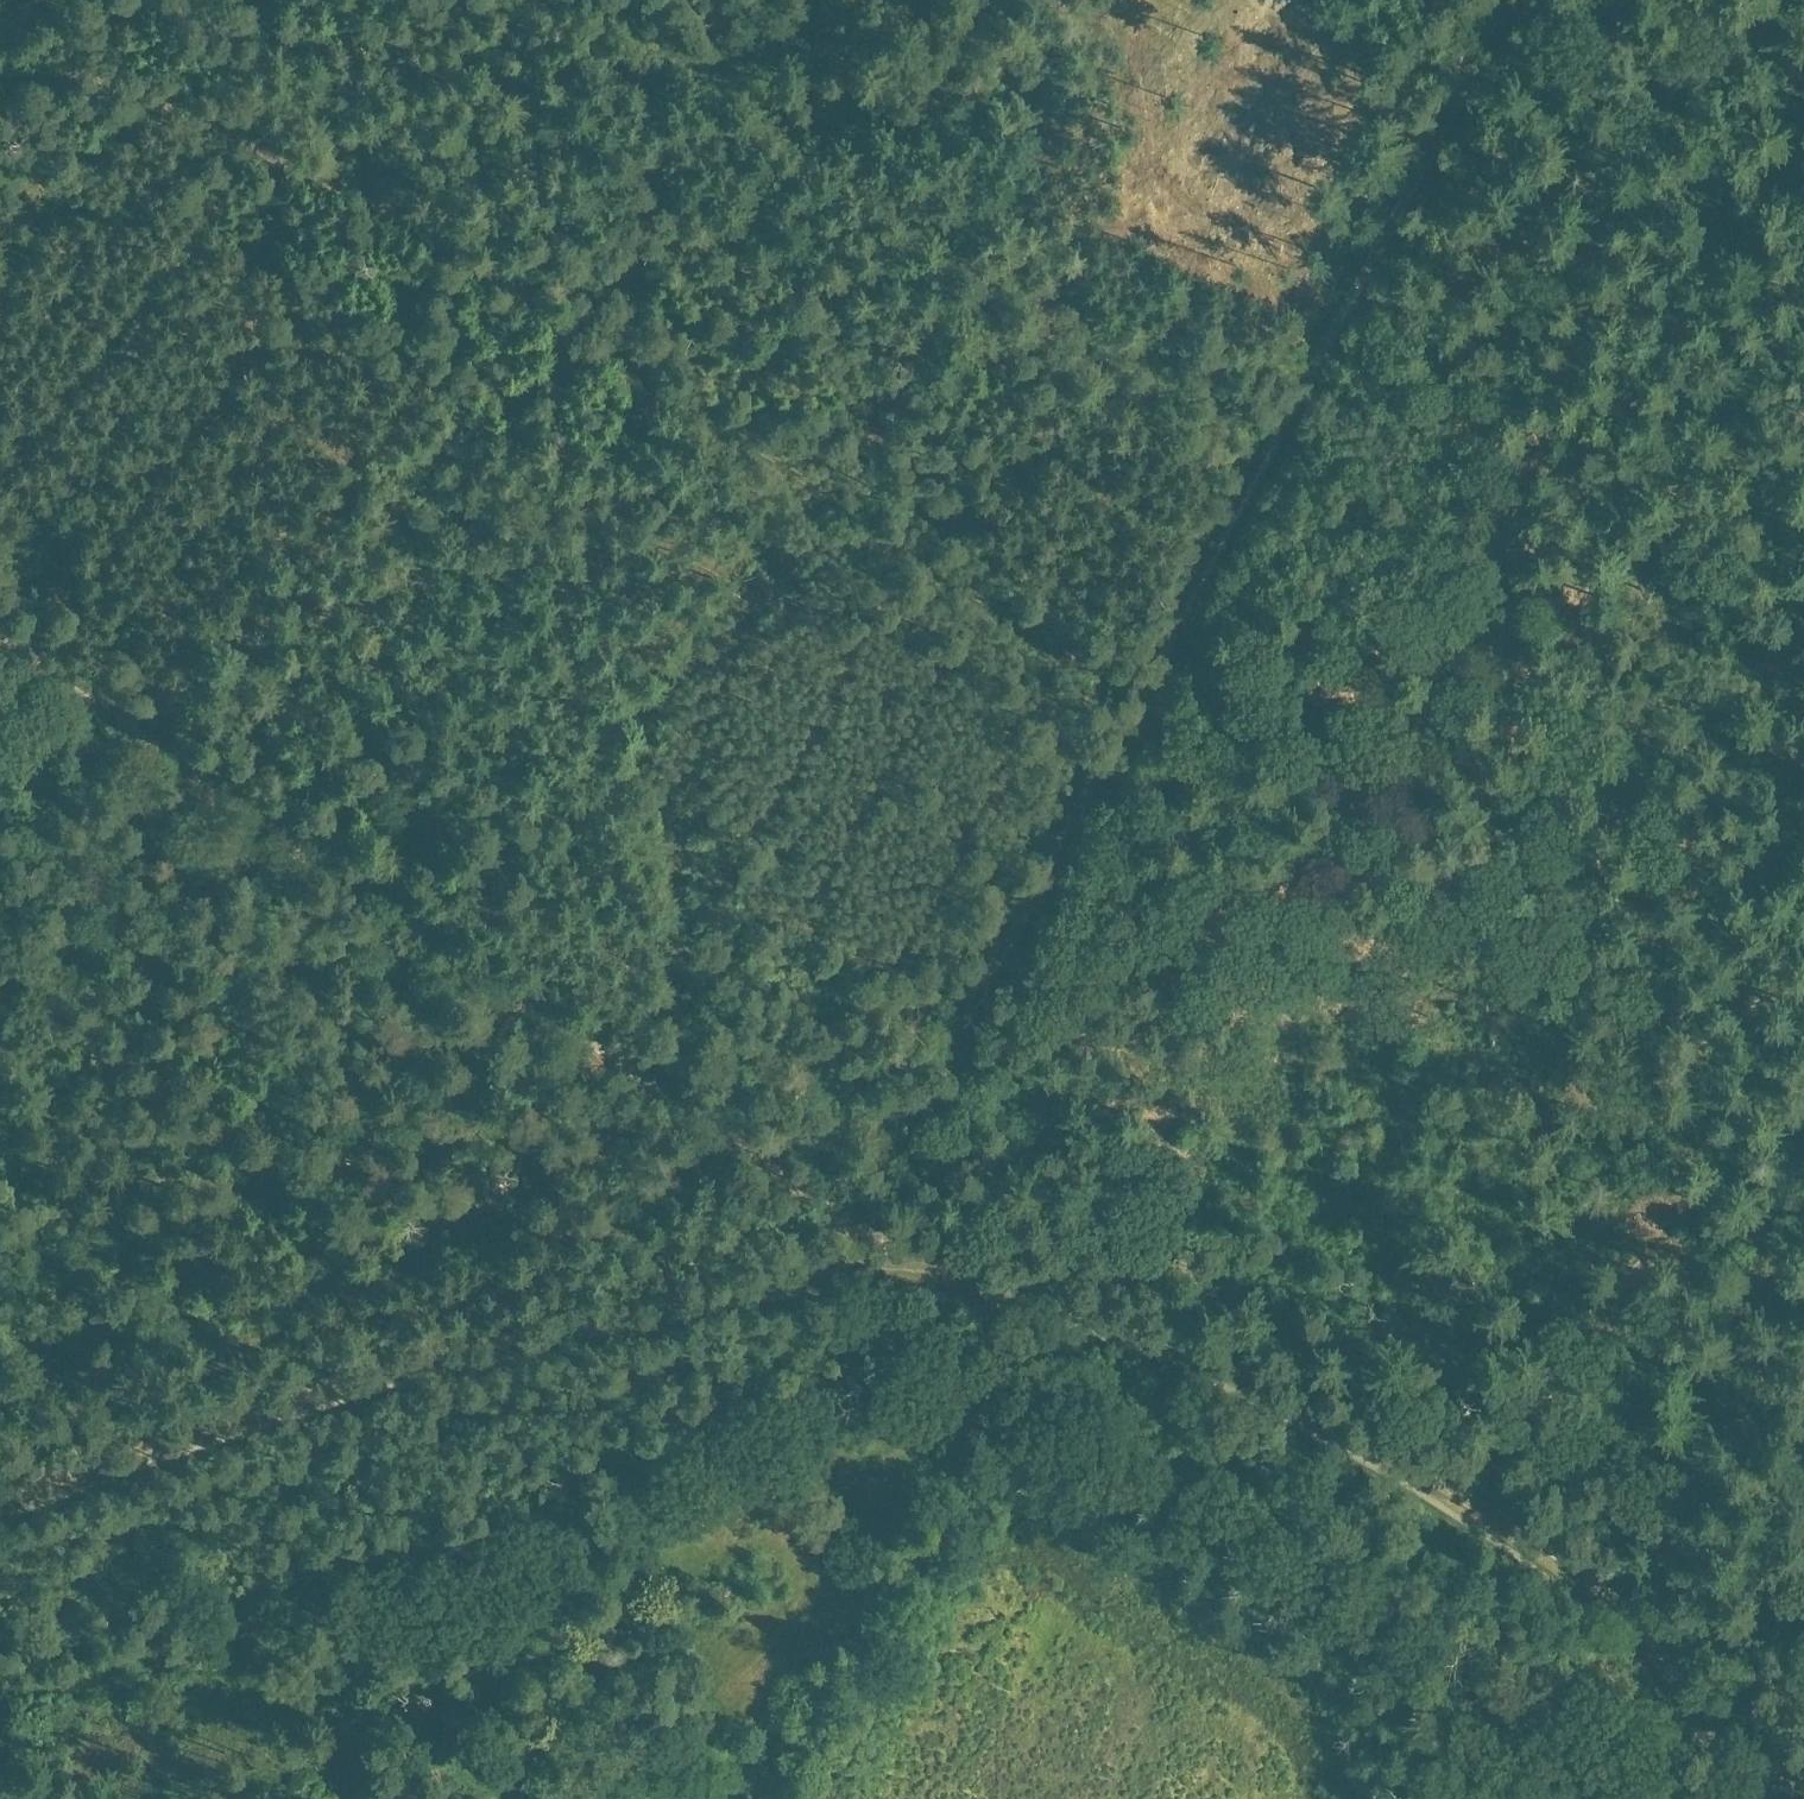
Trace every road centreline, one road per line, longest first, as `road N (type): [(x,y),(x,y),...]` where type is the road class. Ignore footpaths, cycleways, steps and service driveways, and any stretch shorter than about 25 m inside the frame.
road 1 (track): [(0,1504),(279,1403),(613,1317),(861,1270),(961,1273),(1023,1286),(1161,1340),(1342,1427),(1517,1524),(1630,1605),(1725,1733),(1803,1788)]
road 2 (track): [(0,71),(65,73),(330,126),(417,188),(562,313),(722,426),(1149,698)]
road 3 (track): [(0,628),(868,1215)]
road 4 (track): [(1282,440),(622,0)]
road 5 (track): [(1149,698),(868,1215),(858,1289)]
road 6 (track): [(1520,0),(1282,440)]
road 7 (track): [(1496,47),(1803,45)]
road 8 (track): [(1282,440),(1149,698)]

